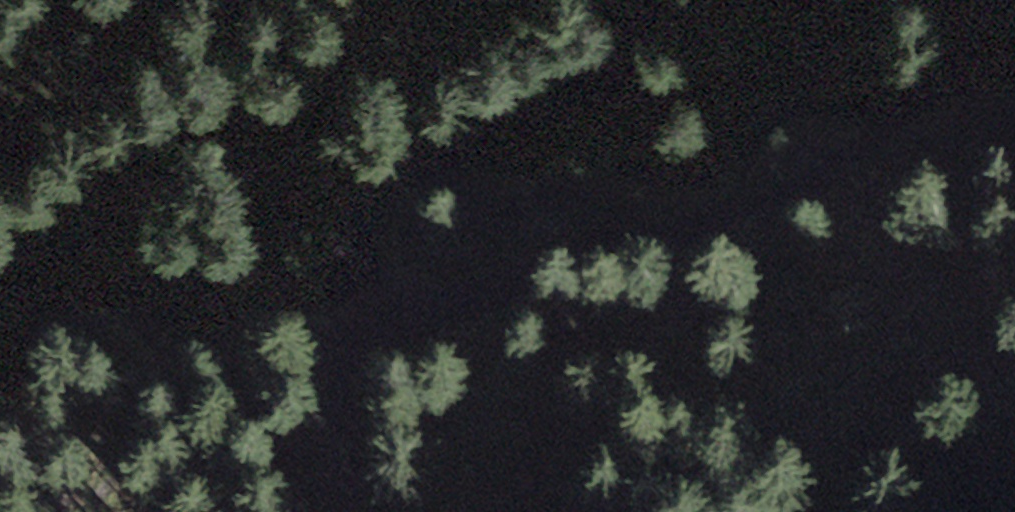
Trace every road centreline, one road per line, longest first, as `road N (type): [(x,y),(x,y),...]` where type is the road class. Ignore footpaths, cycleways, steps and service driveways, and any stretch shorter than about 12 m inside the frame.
road 1 (track): [(1004,0),(927,92),(857,150),(768,201),(440,304),(410,303),(370,272)]
road 2 (track): [(631,0),(626,56),(605,76),(434,160),(392,190),(364,237),(370,272)]
road 3 (track): [(337,511),(338,435),(370,272)]

